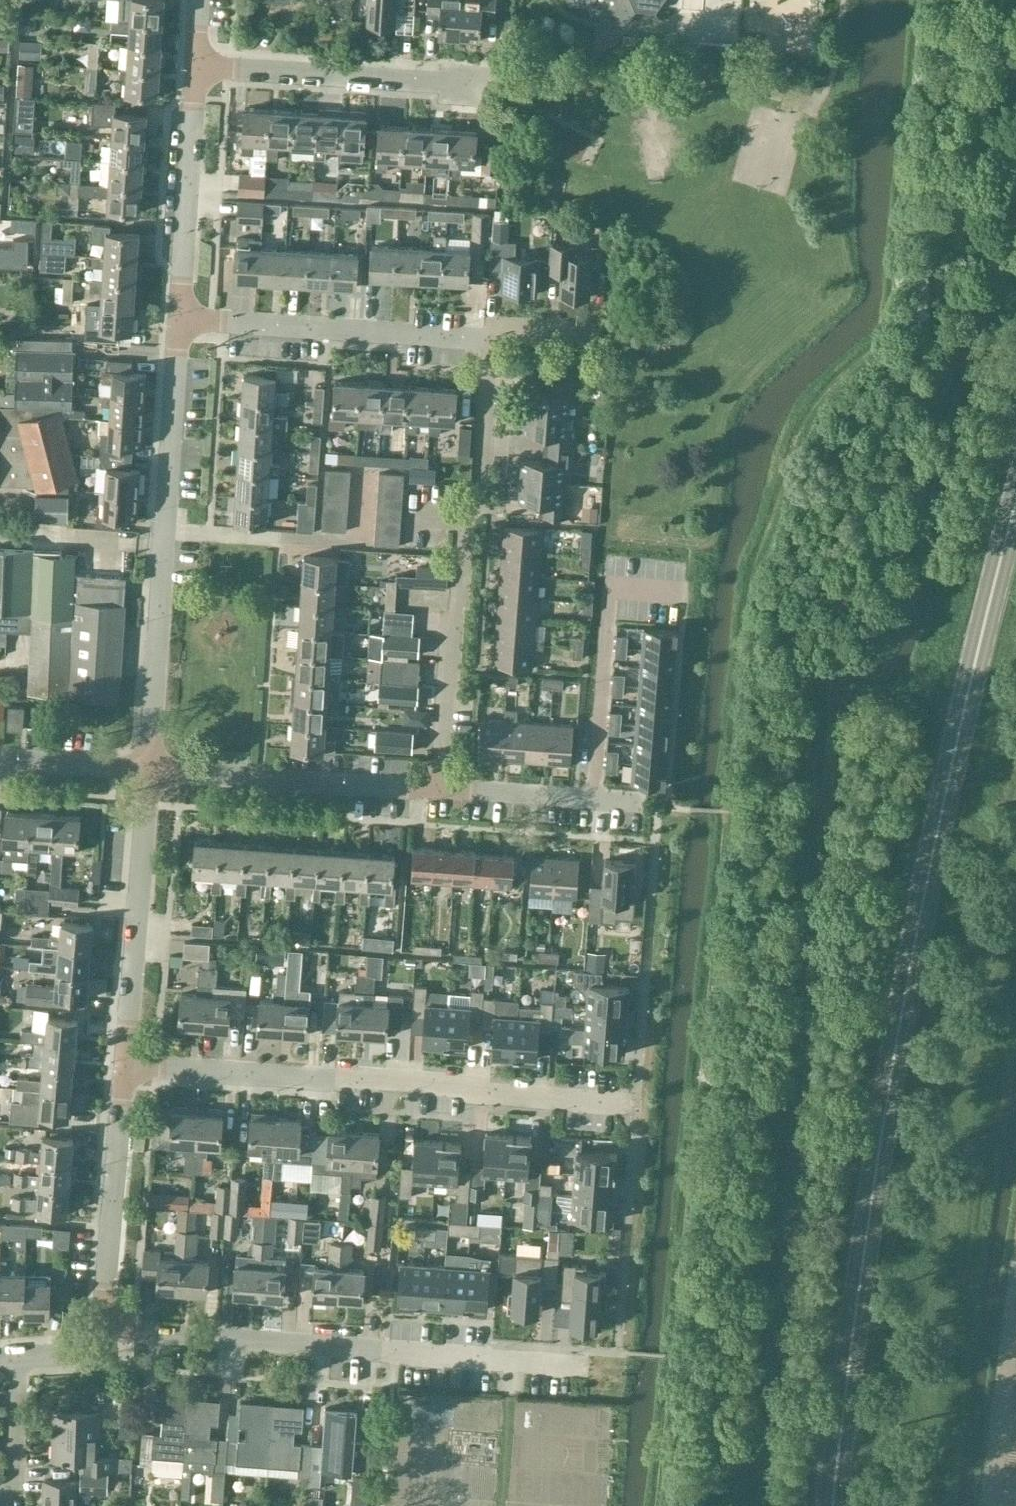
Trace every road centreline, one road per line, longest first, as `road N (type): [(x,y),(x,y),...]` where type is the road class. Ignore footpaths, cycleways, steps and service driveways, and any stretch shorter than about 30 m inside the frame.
road 1 (primary): [(834,1505),(848,1359),(914,928),(1015,505)]
road 2 (residential): [(636,1103),(125,1067)]
road 3 (residential): [(584,1366),(102,1333)]
road 4 (residential): [(458,790),(490,340)]
road 5 (residential): [(150,772),(181,323)]
road 6 (residential): [(490,340),(181,323)]
road 7 (residential): [(458,790),(150,772)]
road 8 (residential): [(125,1067),(150,772)]
road 9 (residential): [(489,81),(197,68)]
road 10 (residential): [(102,1333),(125,1067)]
road 11 (residential): [(181,323),(197,68)]
road 12 (residential): [(624,800),(458,790)]
road 13 (residential): [(150,772),(0,762)]
road 14 (residential): [(16,1494),(20,1357)]

